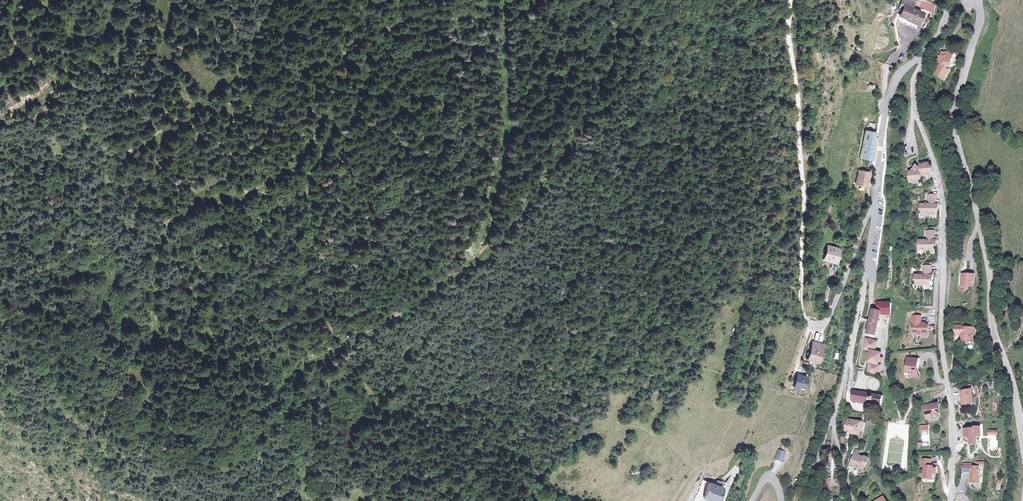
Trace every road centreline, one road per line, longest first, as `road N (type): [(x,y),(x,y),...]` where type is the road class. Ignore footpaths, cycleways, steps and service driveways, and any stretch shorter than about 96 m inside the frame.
road 1 (track): [(640,0),(579,128),(496,242),(402,311),(295,369),(264,408)]
road 2 (residential): [(949,500),(944,210),(912,90),(928,49)]
road 3 (unclassified): [(1022,443),(993,332),(990,269),(952,132),(981,17),(973,2)]
road 4 (track): [(0,38),(77,88),(213,115),(232,111),(249,86),(275,0)]
road 5 (track): [(158,346),(152,293),(159,240),(224,173),(232,111)]
road 6 (track): [(473,258),(505,131),(501,0)]
road 7 (track): [(801,246),(789,0)]
road 8 (track): [(247,194),(310,142),(340,89),(347,49),(336,0)]
road 9 (residential): [(873,213),(828,318),(818,326),(802,312),(801,246)]
road 10 (unclassified): [(873,213),(832,419)]
road 11 (unclassified): [(928,49),(891,91),(873,213)]
road 12 (track): [(264,408),(222,366),(207,331),(158,346)]

